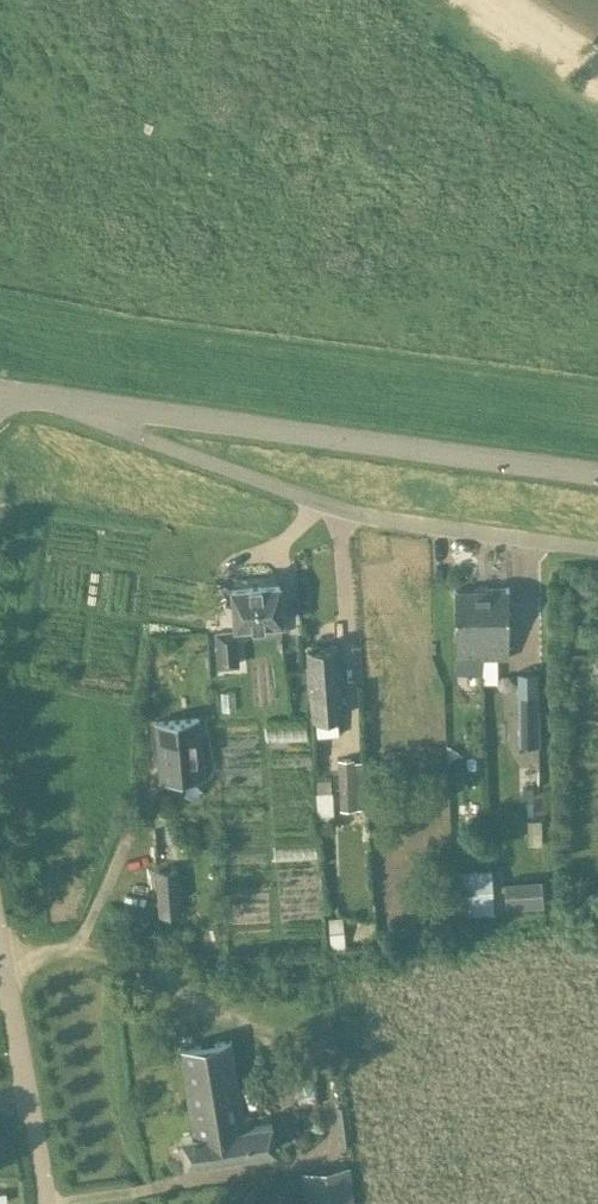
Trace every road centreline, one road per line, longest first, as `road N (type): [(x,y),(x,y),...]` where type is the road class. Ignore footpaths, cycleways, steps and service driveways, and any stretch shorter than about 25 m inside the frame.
road 1 (unclassified): [(86,403),(130,431),(366,520),(597,553)]
road 2 (unclassified): [(597,474),(86,403)]
road 3 (unclassified): [(46,1203),(0,927)]

